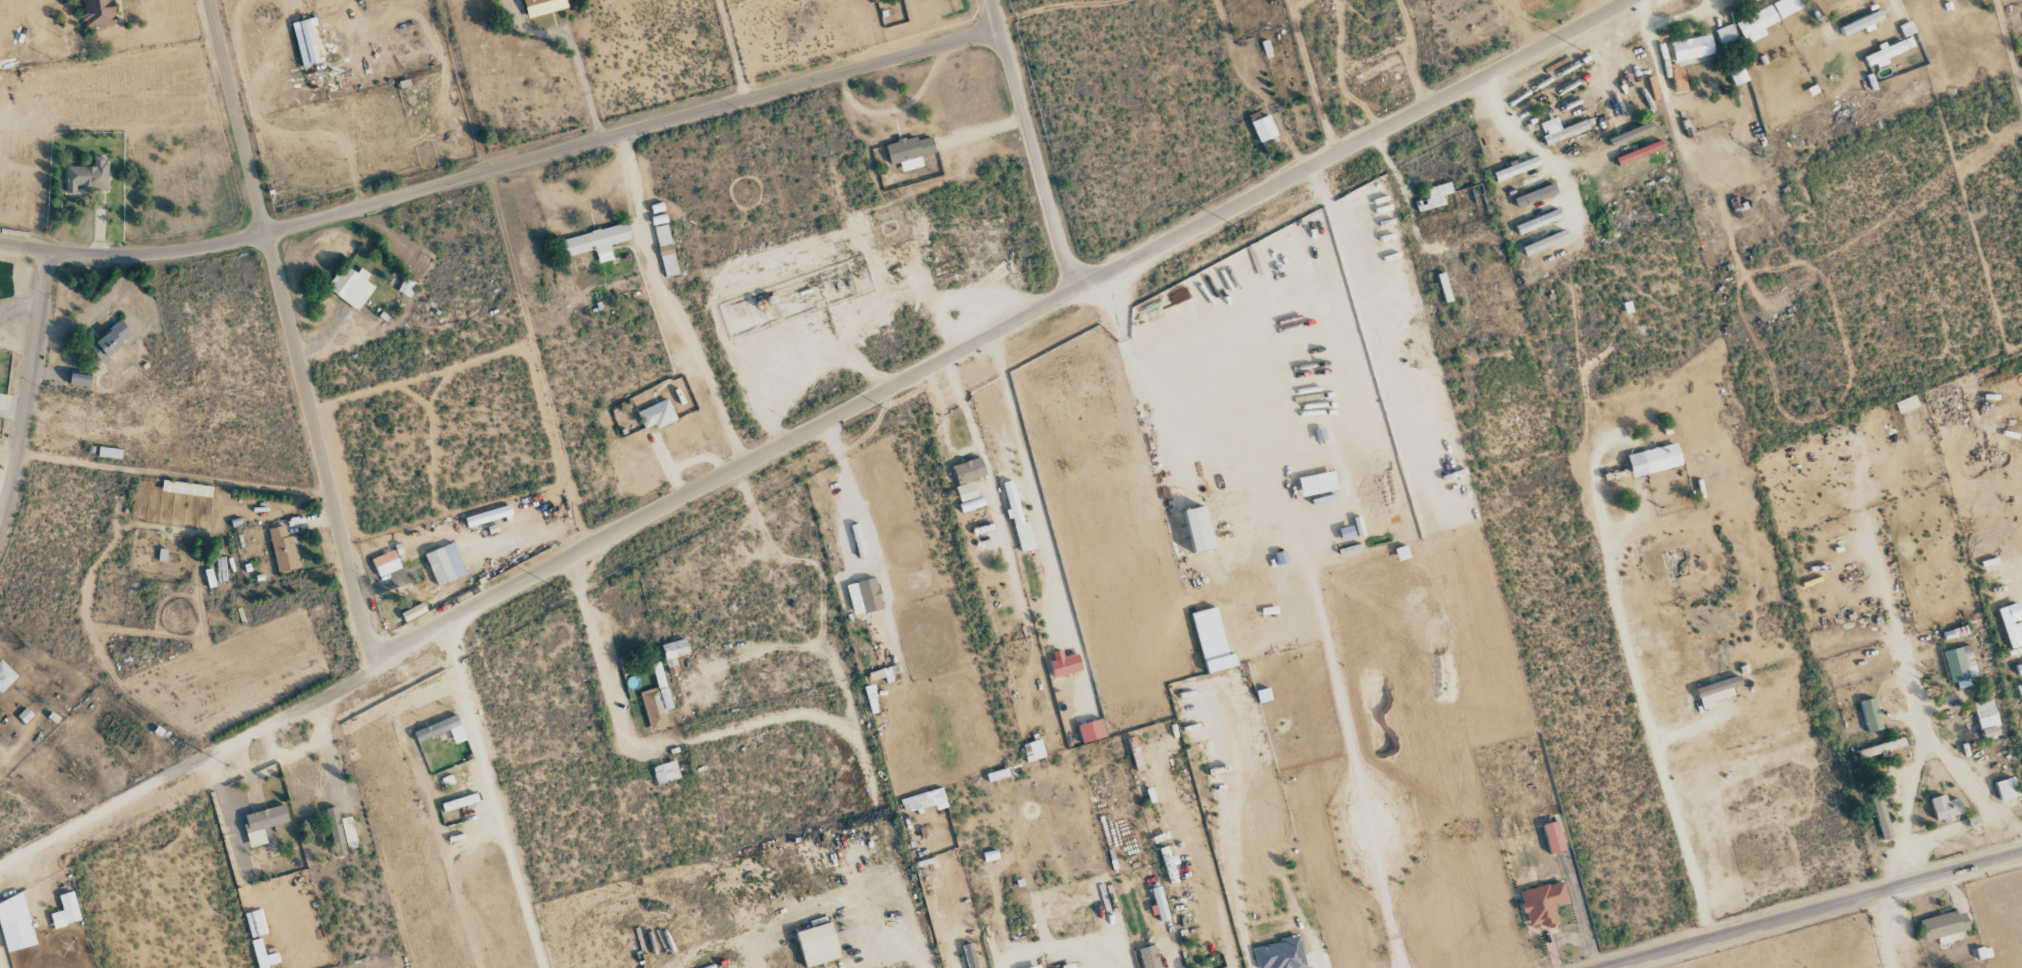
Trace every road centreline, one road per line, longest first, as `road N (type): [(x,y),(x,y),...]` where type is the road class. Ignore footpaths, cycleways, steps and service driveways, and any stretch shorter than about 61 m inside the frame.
road 1 (residential): [(1629,0),(0,866)]
road 2 (tertiary): [(745,103),(221,245),(96,257),(0,244)]
road 3 (tertiary): [(372,662),(208,0)]
road 4 (secondary): [(2021,852),(1600,967)]
road 5 (track): [(1885,889),(1911,822),(1814,476)]
road 6 (residential): [(1070,295),(990,0)]
road 7 (tertiary): [(48,252),(0,523)]
road 8 (tertiary): [(999,34),(745,103)]

